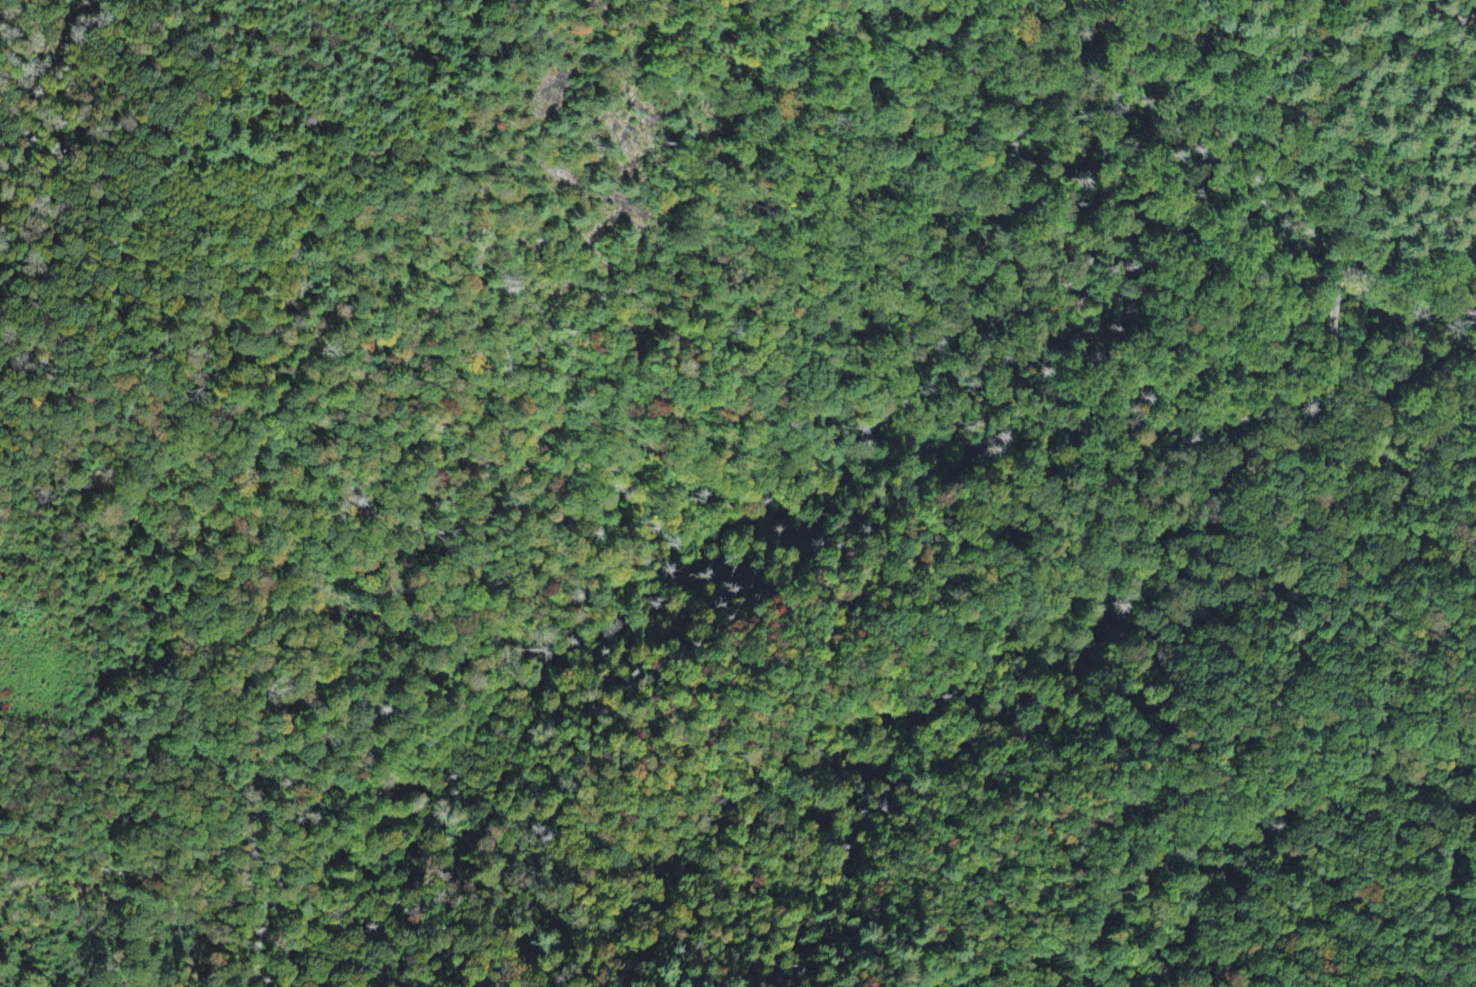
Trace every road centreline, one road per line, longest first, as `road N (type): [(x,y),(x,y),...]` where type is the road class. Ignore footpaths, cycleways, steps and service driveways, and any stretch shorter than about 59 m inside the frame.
road 1 (residential): [(1475,477),(1366,409),(1341,370),(1332,328),(1354,271),(1440,244),(1456,231),(1470,212),(1475,175)]
road 2 (residential): [(1475,154),(1458,0)]

